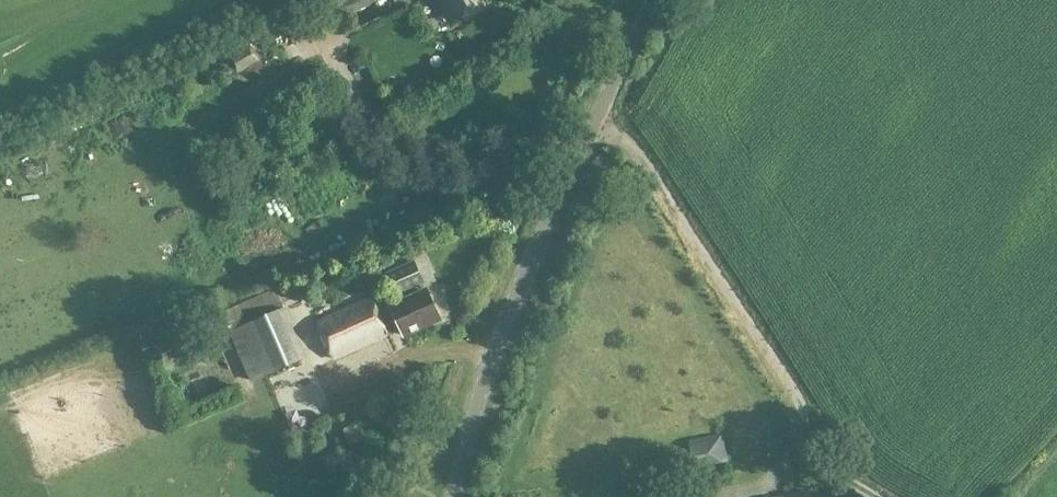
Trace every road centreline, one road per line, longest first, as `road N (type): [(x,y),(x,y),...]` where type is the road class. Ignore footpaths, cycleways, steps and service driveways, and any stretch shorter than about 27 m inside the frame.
road 1 (unclassified): [(877,496),(829,465),(787,384),(647,169),(598,118)]
road 2 (unclassified): [(454,496),(516,294),(598,118)]
road 3 (unclassified): [(598,118),(656,0)]

